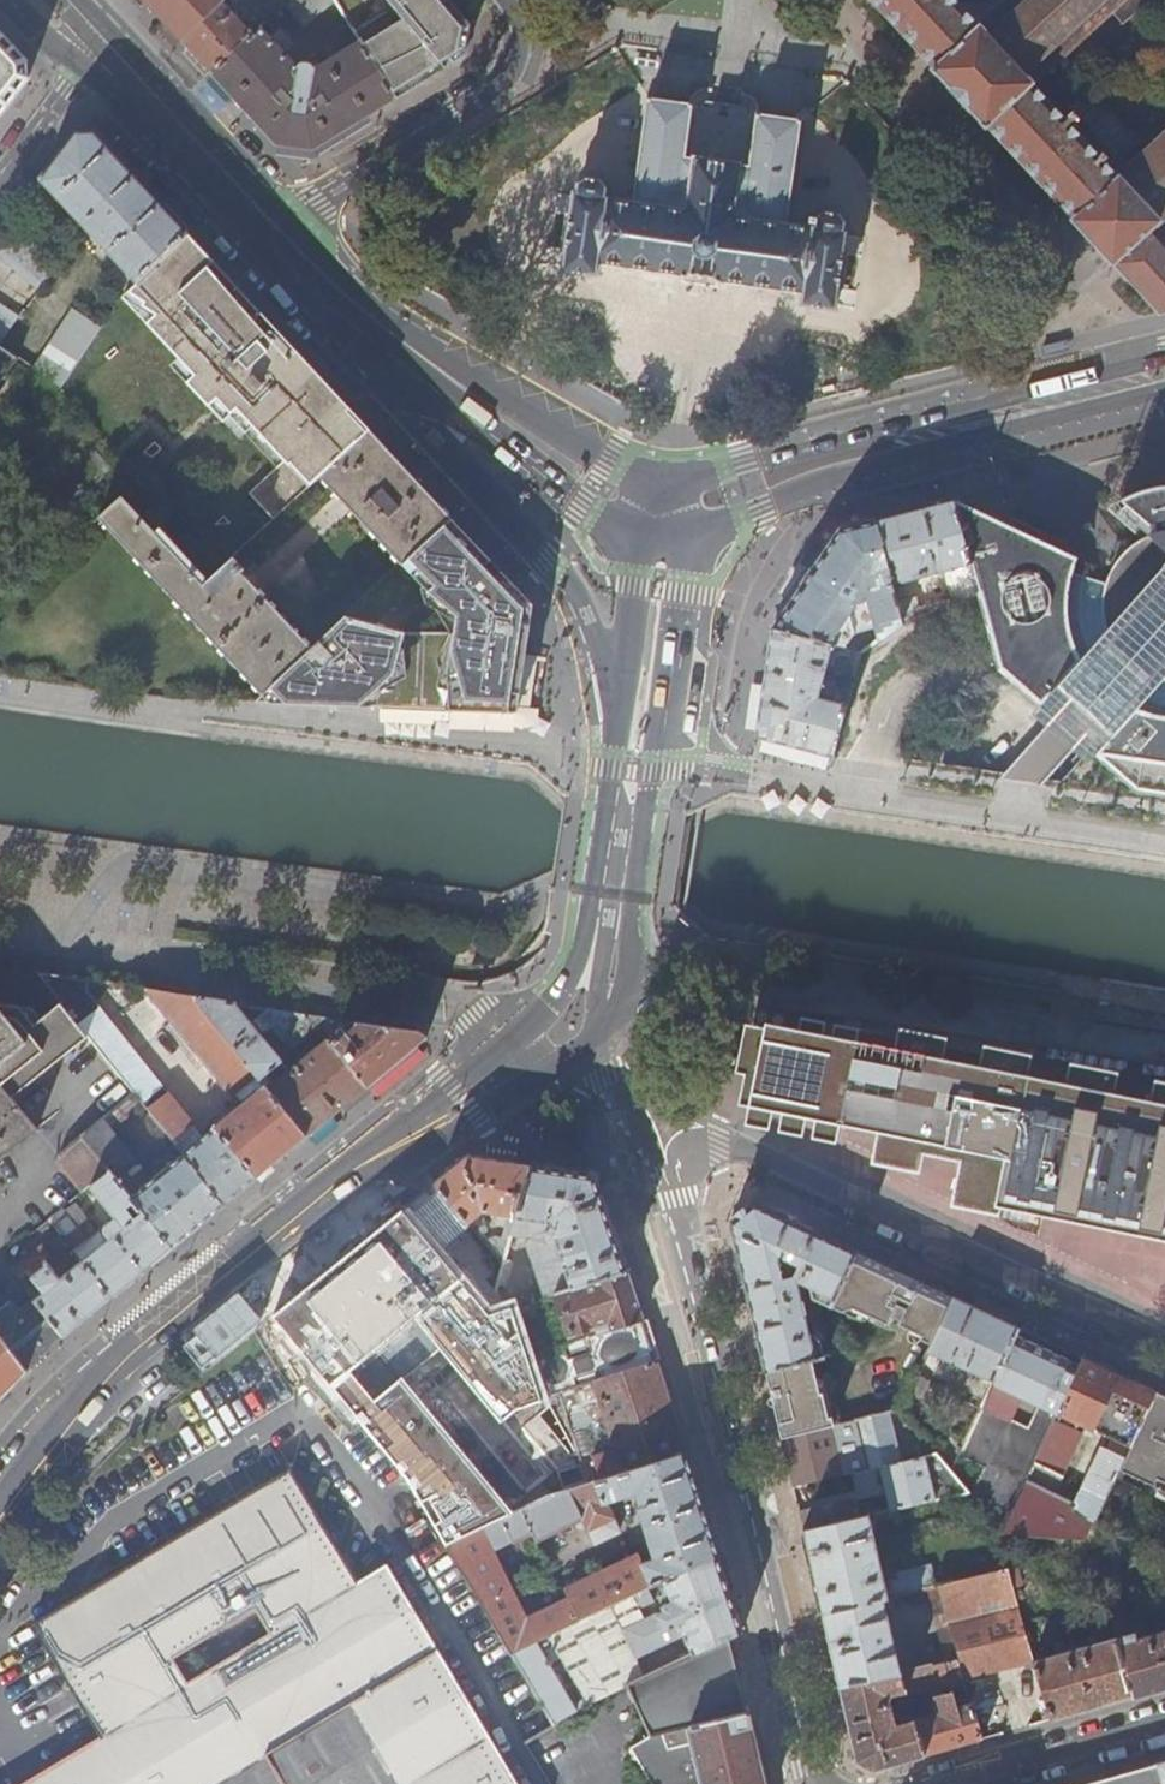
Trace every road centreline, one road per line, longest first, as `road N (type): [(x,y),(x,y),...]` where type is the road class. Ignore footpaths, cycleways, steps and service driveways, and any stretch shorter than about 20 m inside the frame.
road 1 (primary): [(379,1173),(582,1053),(616,999),(655,756),(704,548)]
road 2 (primary): [(640,549),(616,753),(586,942),(569,989),(379,1173)]
road 3 (tertiary): [(824,1783),(656,1203)]
road 4 (residential): [(656,1203),(694,1149),(746,1149),(1164,1344)]
road 5 (primary): [(1164,357),(745,462),(670,492)]
road 6 (primary): [(0,1504),(98,1394),(379,1173)]
road 7 (primary): [(704,548),(822,482),(1164,391)]
road 8 (residential): [(275,224),(489,93),(514,59),(516,40),(495,0)]
road 9 (secondary): [(412,348),(453,410),(640,549)]
road 10 (secondary): [(670,492),(469,373),(412,348)]
road 11 (secondary): [(275,224),(103,39)]
road 12 (tertiary): [(1164,1724),(961,1783)]
road 13 (secondary): [(412,348),(275,224)]
road 14 (residential): [(0,174),(103,39)]

